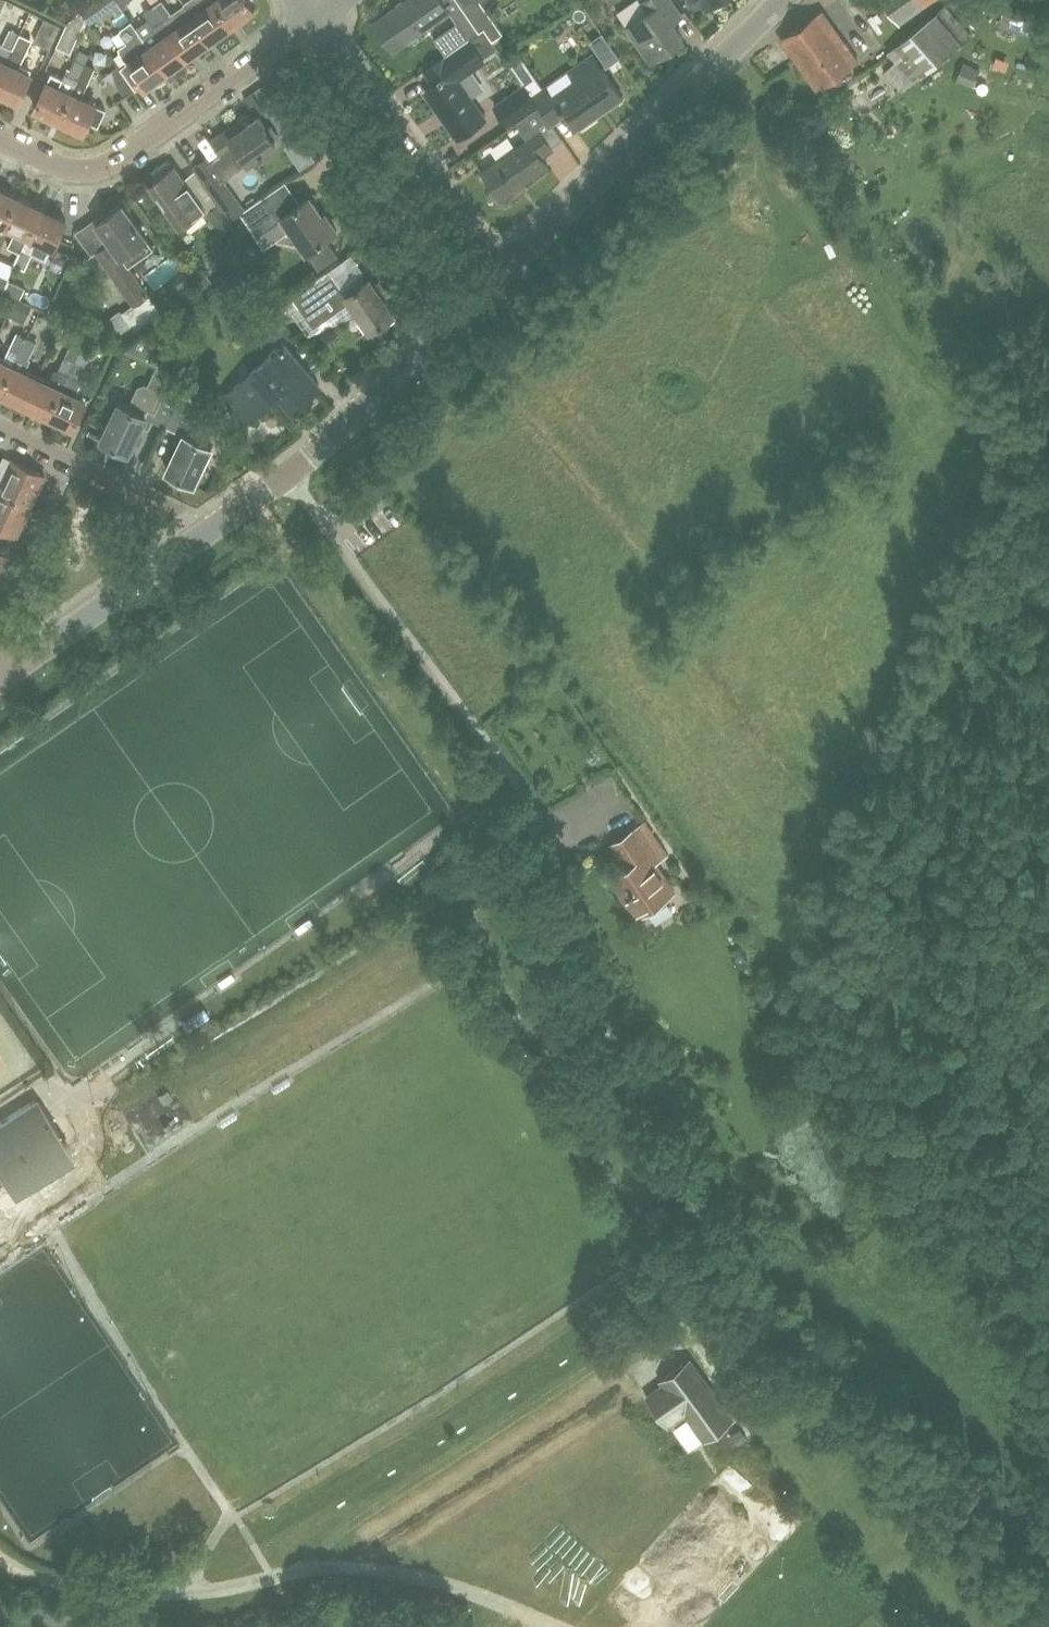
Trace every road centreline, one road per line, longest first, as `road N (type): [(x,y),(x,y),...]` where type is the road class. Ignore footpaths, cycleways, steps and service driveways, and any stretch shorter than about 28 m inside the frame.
road 1 (unclassified): [(549,1626),(468,1590),(394,1571),(336,1565),(163,1592),(70,1584),(19,1571),(0,1556)]
road 2 (unclassified): [(502,278),(783,0)]
road 3 (unclassified): [(203,536),(356,415),(502,278)]
road 4 (residential): [(313,20),(94,171),(67,171),(0,140)]
road 5 (residential): [(502,278),(313,20)]
road 6 (residential): [(203,536),(177,508),(0,428)]
road 7 (unclassified): [(24,667),(203,536)]

